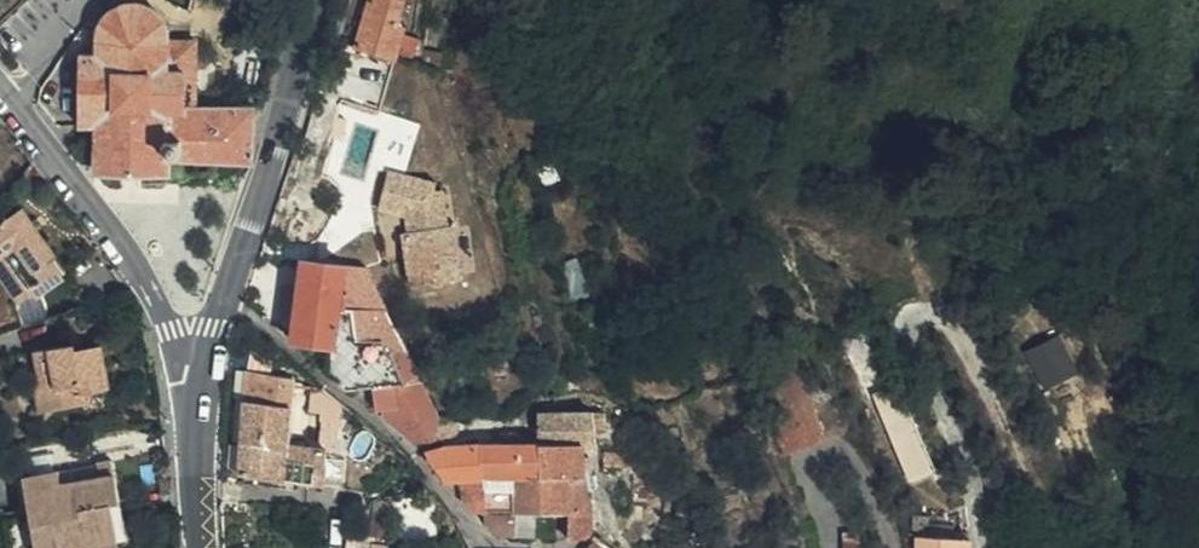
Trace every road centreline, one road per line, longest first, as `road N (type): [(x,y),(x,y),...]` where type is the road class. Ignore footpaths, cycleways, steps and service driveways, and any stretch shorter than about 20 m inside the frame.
road 1 (secondary): [(317,0),(205,372)]
road 2 (residential): [(205,372),(189,363),(129,253),(0,77)]
road 3 (track): [(1198,381),(1156,233),(1198,153)]
road 4 (secondary): [(205,372),(198,461),(203,547)]

